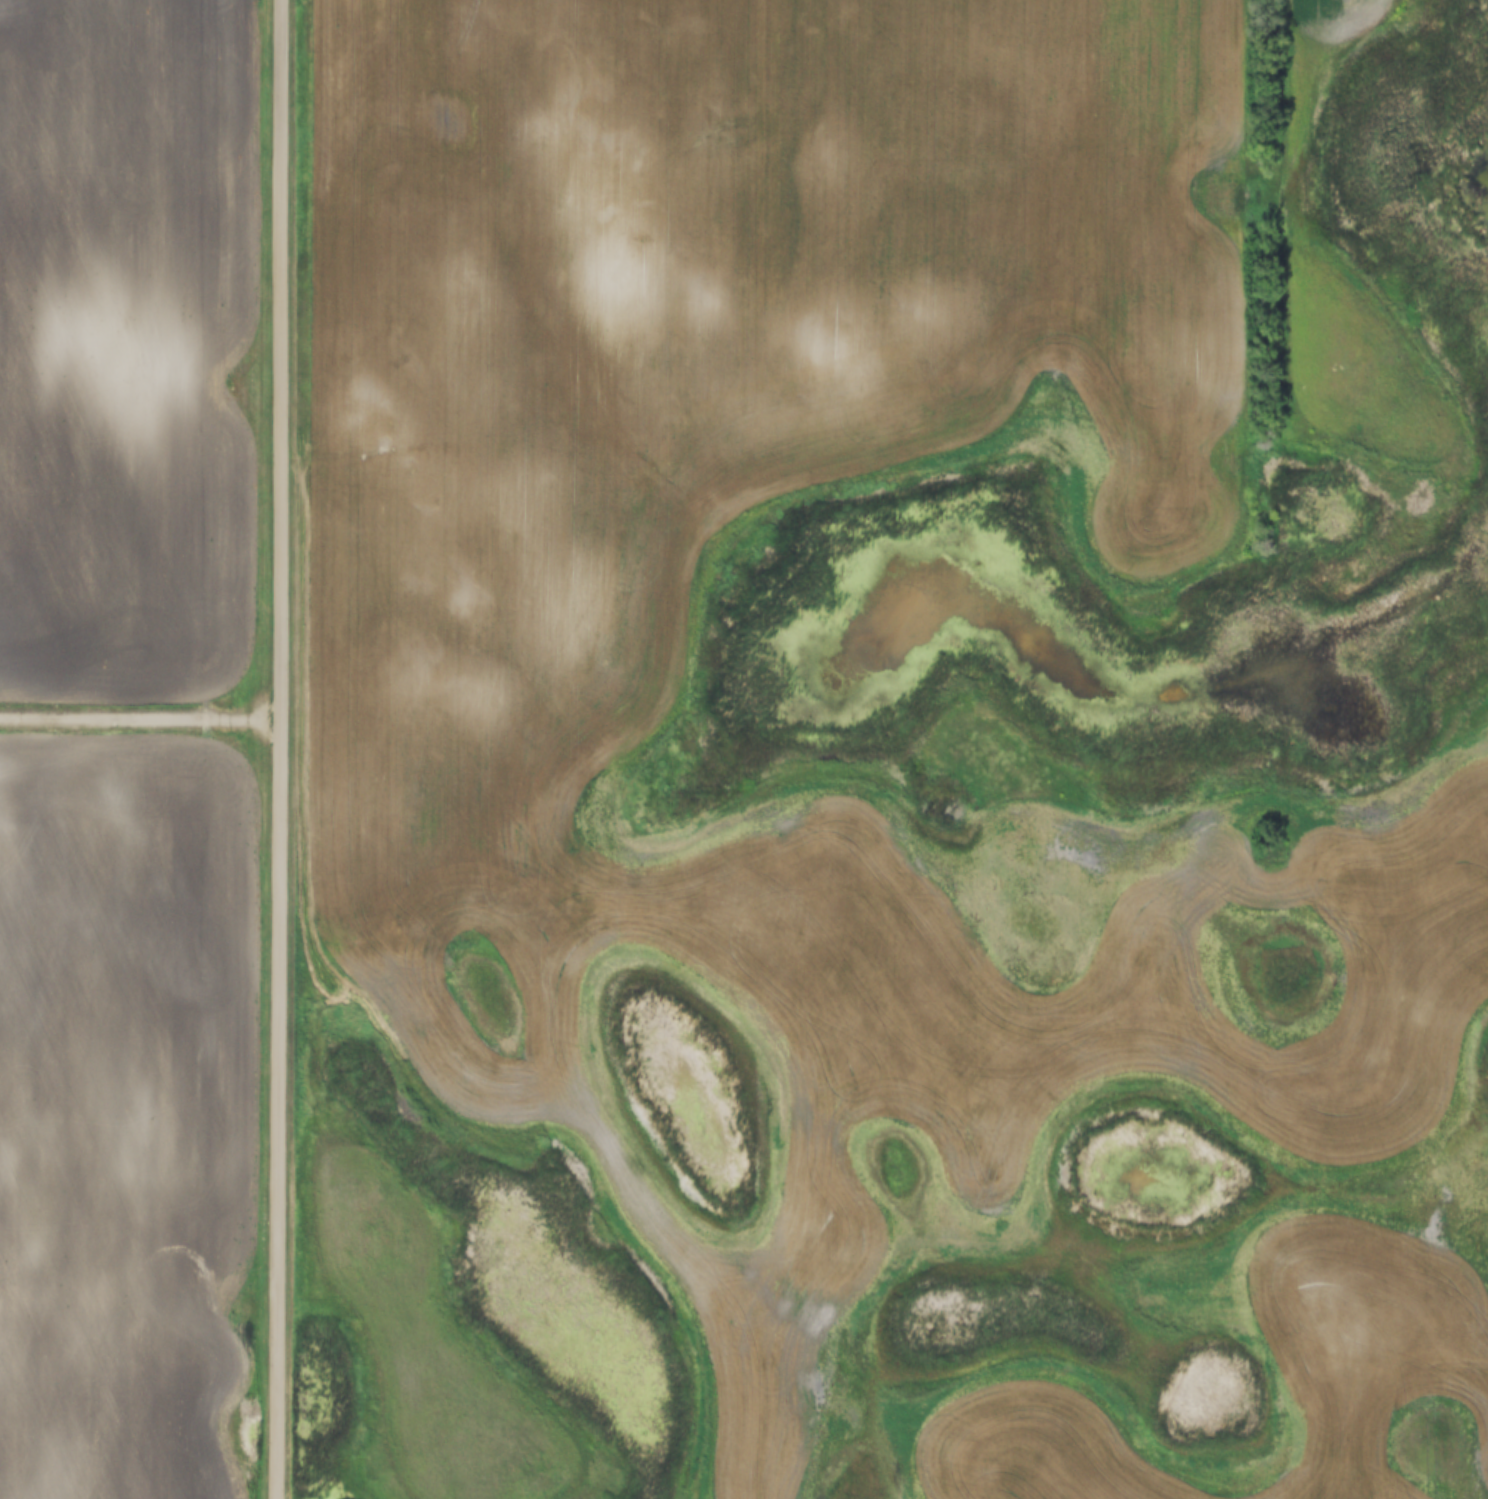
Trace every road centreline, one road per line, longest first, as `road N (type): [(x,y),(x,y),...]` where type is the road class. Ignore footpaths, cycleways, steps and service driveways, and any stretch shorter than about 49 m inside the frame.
road 1 (residential): [(283,0),(281,1498)]

